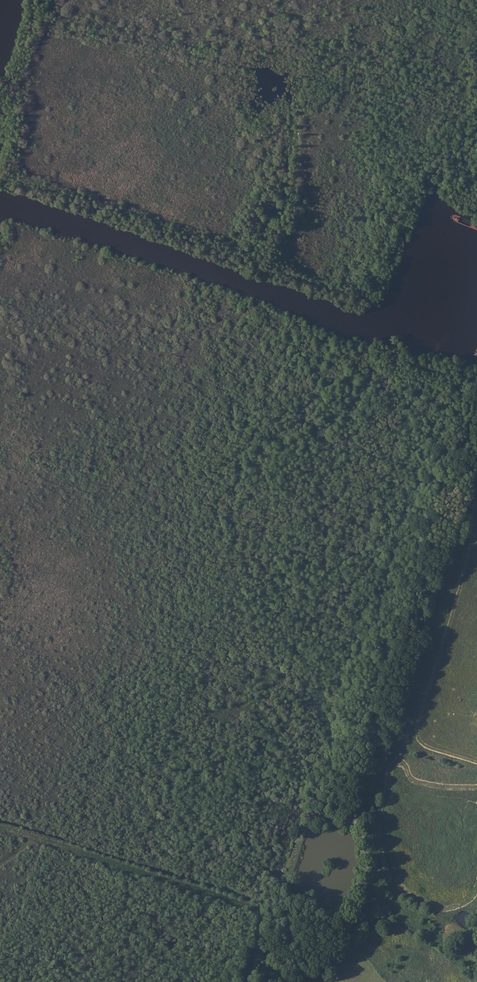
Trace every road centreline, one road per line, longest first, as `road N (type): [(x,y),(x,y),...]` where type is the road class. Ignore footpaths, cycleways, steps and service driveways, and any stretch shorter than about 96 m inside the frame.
road 1 (track): [(317,981),(342,957),(371,881),(375,832),(362,800),(412,694),(476,476)]

